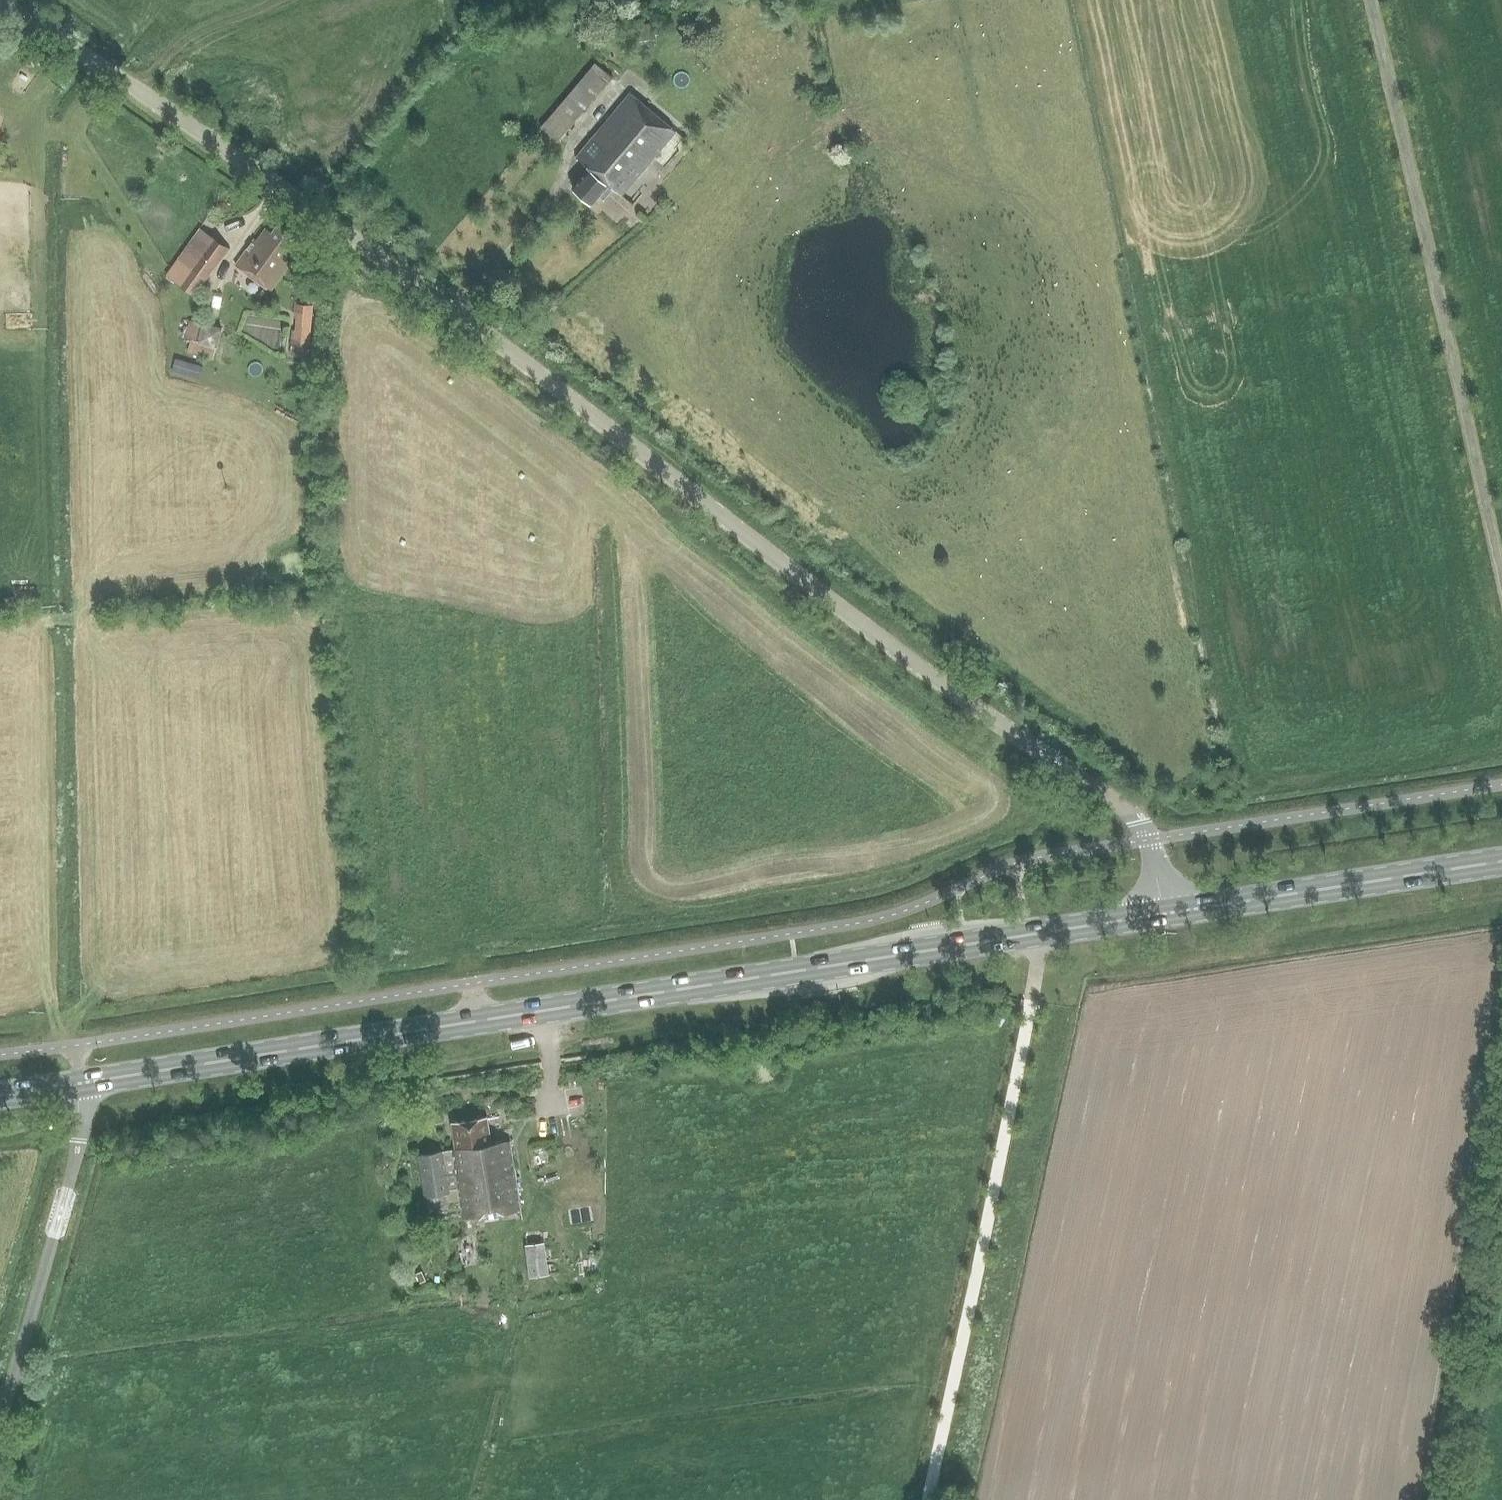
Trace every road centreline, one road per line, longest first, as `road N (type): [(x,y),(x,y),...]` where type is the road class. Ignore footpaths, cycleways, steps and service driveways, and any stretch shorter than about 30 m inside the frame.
road 1 (unclassified): [(1165,913),(1149,839),(1130,809),(860,621),(526,361),(4,0)]
road 2 (primary): [(79,1082),(1165,913)]
road 3 (unclassified): [(0,1425),(61,1213),(79,1082)]
road 4 (primary): [(1165,913),(1501,861)]

